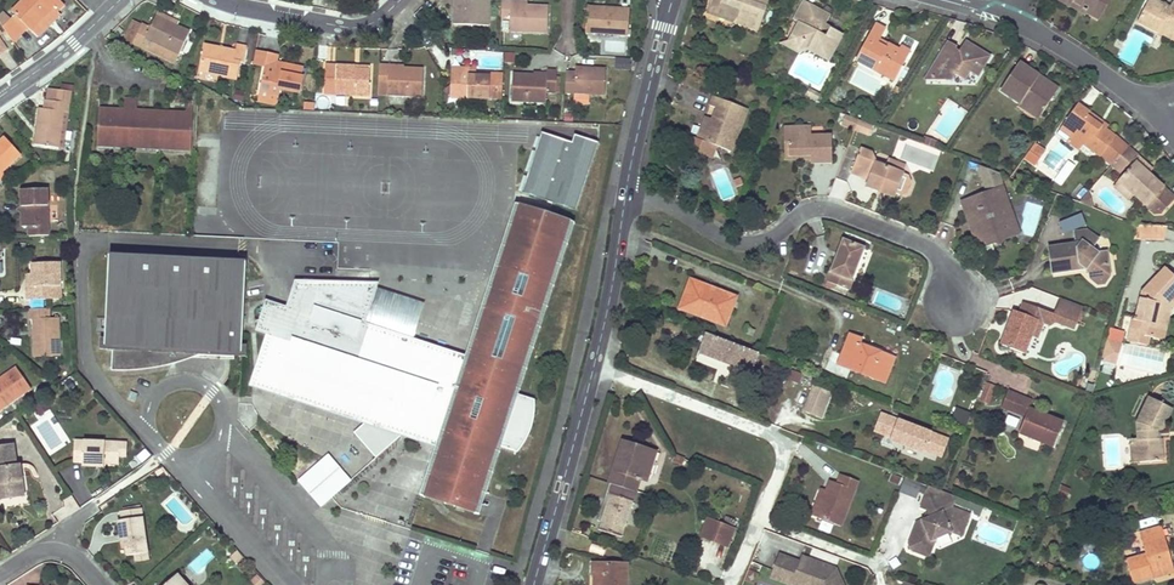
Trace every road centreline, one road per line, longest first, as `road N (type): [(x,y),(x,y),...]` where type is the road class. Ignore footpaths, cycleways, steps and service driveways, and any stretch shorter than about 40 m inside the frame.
road 1 (secondary): [(533,584),(600,344),(626,192)]
road 2 (residential): [(626,192),(658,199),(740,243),(830,210),(934,250),(957,302)]
road 3 (secondary): [(626,192),(672,0)]
road 4 (residential): [(399,0),(374,21),(342,27),(220,0)]
road 5 (residential): [(105,14),(0,96)]
road 6 (residential): [(1048,40),(1151,108)]
road 7 (residential): [(103,584),(57,550),(32,554),(0,574)]

